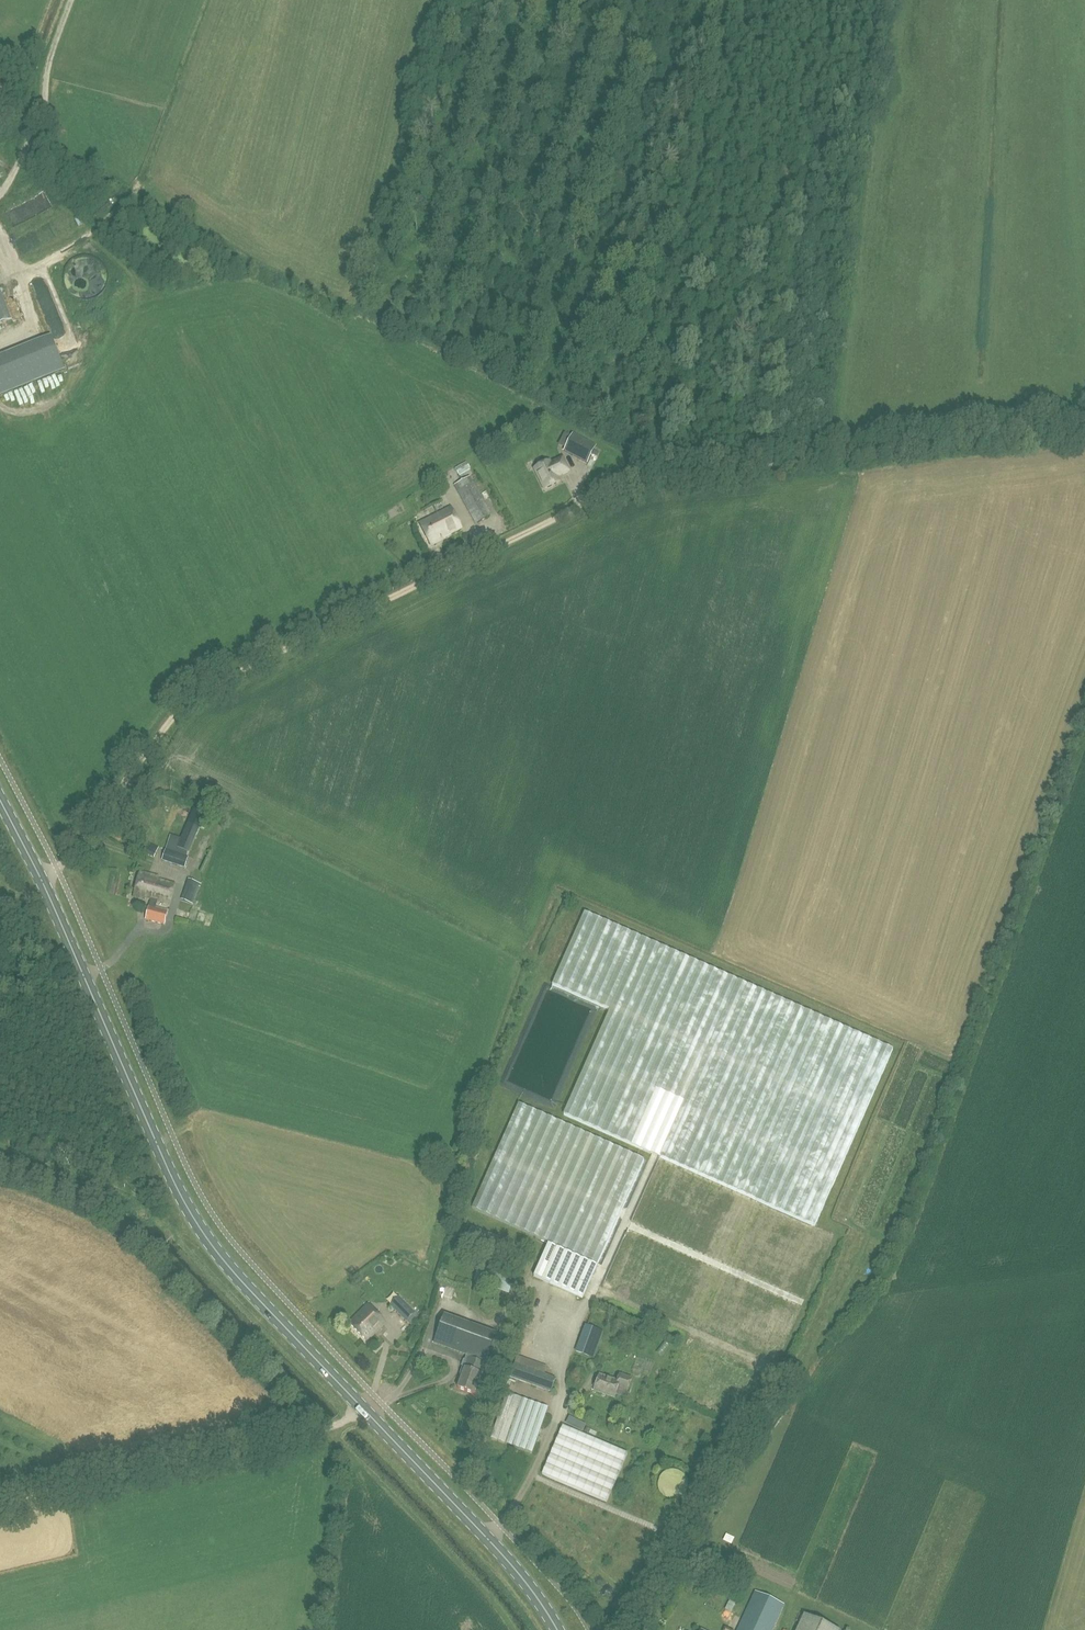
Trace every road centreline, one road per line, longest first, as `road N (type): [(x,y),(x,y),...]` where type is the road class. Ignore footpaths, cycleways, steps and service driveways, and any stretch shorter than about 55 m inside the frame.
road 1 (track): [(91,826),(201,690),(614,490),(1084,424)]
road 2 (primary): [(558,1629),(504,1556),(205,1236),(40,877)]
road 3 (track): [(70,0),(50,53),(37,127),(0,194)]

